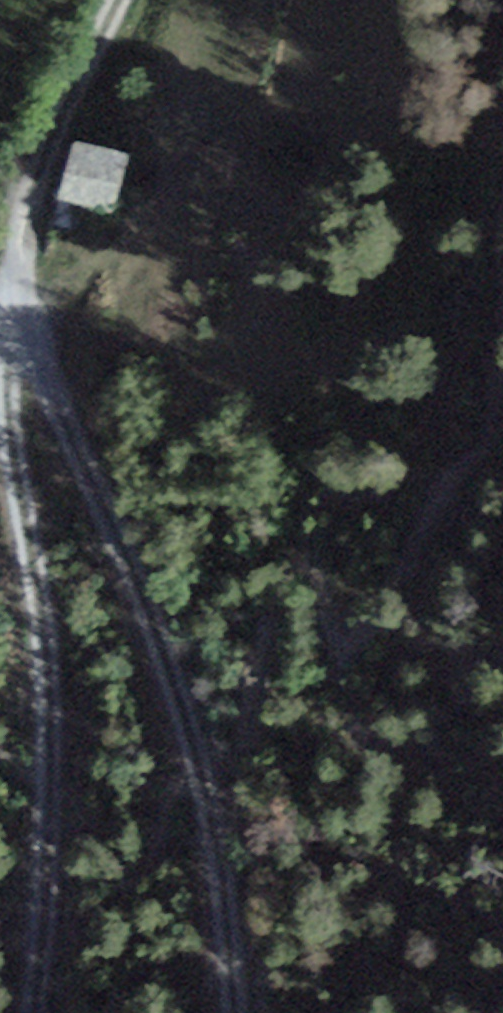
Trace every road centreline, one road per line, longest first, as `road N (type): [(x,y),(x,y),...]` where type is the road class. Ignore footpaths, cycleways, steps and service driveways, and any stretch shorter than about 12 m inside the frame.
road 1 (track): [(20,281),(3,435),(67,868),(42,1012)]
road 2 (track): [(20,281),(75,451),(163,620),(214,772)]
road 3 (track): [(134,0),(20,281)]
road 4 (track): [(214,772),(243,857),(258,1012)]

